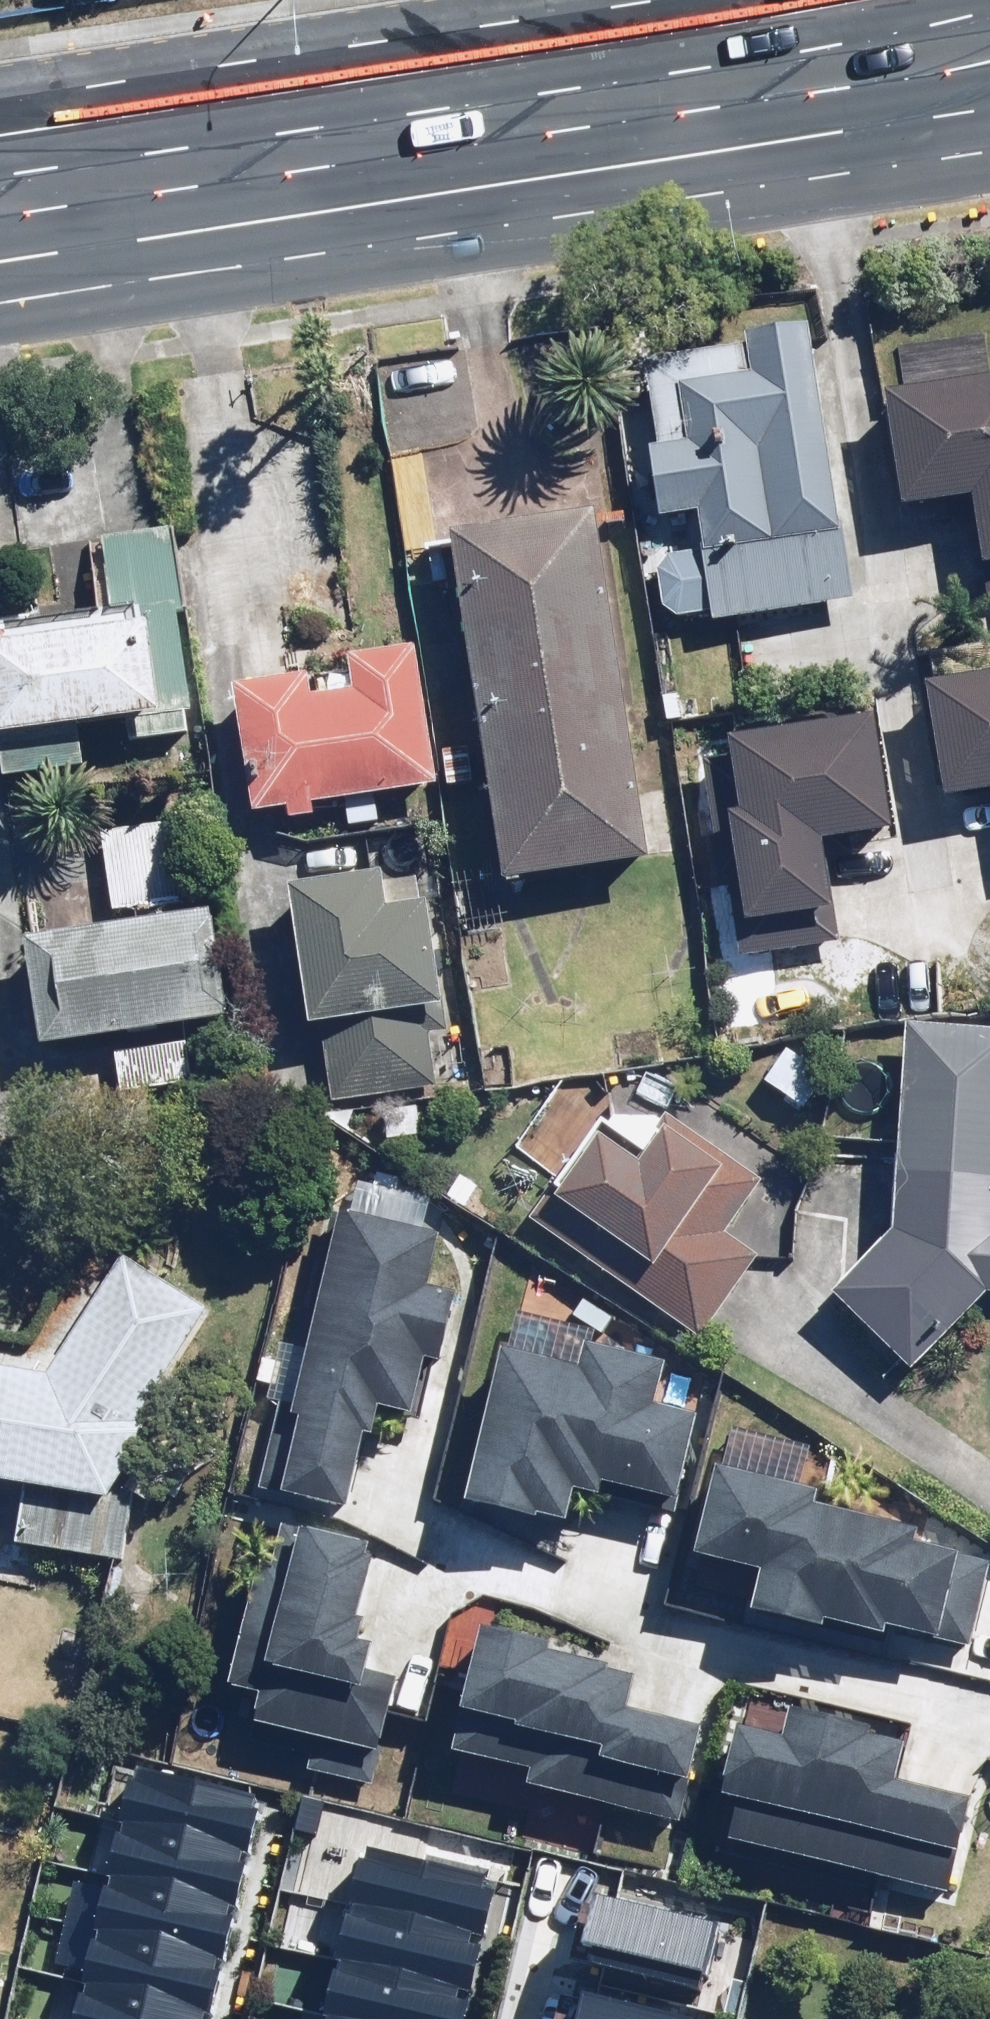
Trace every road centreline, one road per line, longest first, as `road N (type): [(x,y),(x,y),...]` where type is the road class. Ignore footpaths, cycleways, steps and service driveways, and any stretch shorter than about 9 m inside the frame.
road 1 (primary): [(989,119),(0,281)]
road 2 (primary): [(0,127),(777,0)]

